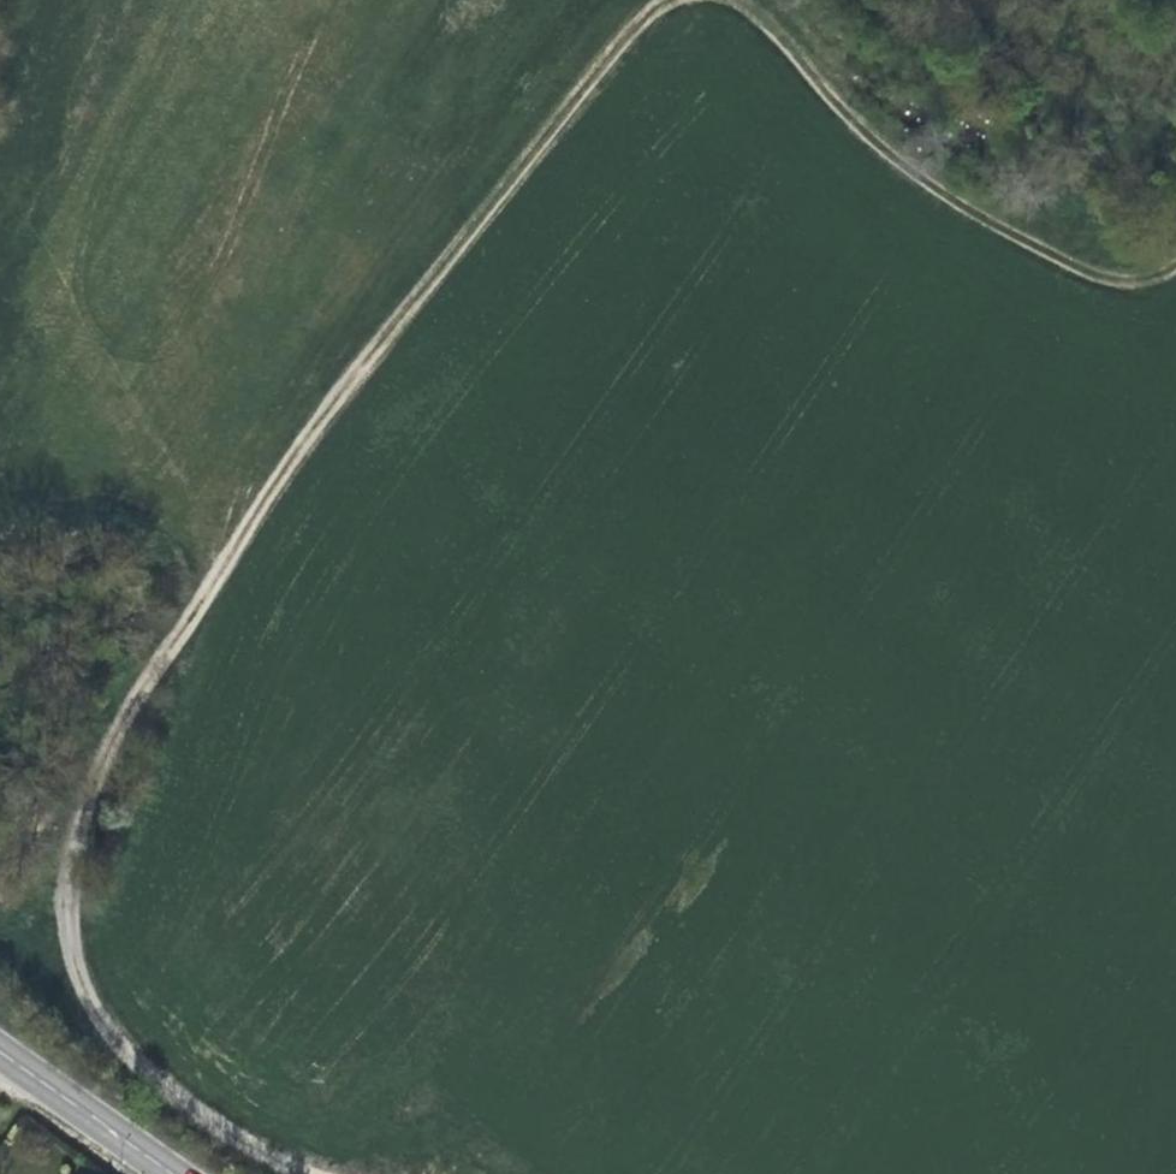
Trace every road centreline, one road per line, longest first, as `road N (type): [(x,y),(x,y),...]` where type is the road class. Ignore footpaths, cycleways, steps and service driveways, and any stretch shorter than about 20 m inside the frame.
road 1 (tertiary): [(0,1049),(172,1173)]

